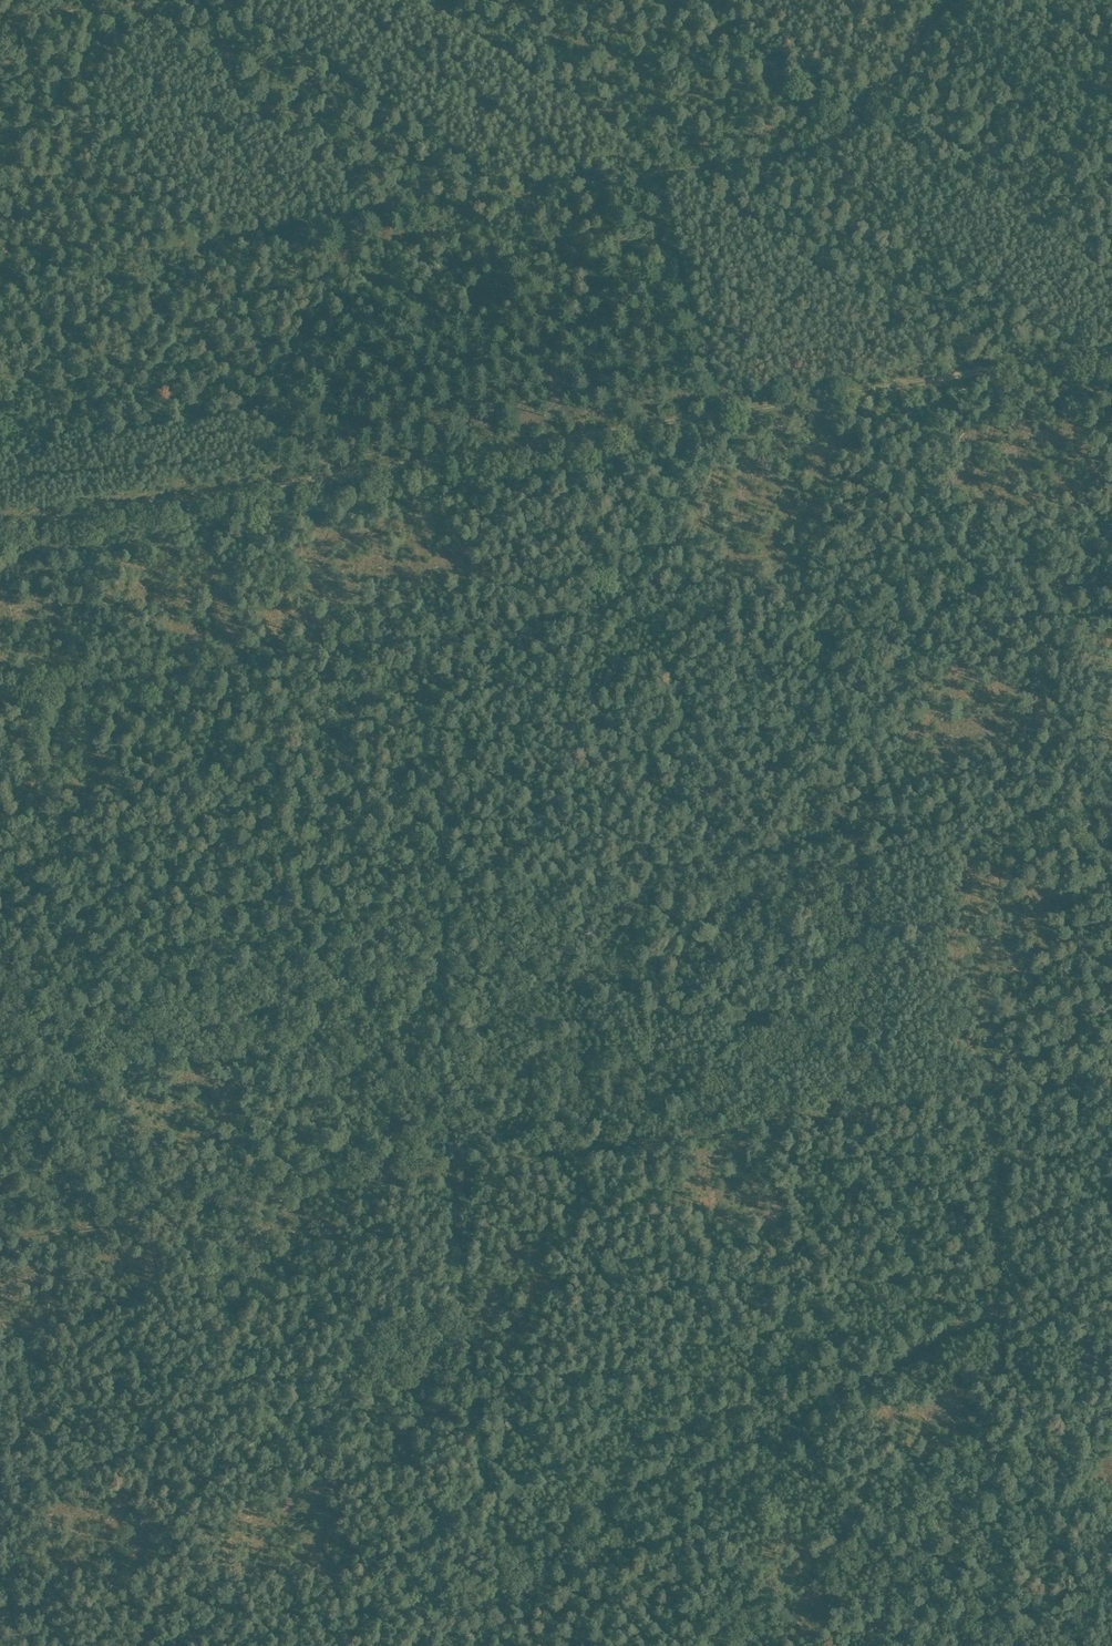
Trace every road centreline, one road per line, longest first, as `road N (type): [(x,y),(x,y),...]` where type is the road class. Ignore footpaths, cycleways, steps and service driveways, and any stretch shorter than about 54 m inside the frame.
road 1 (track): [(1111,349),(0,526)]
road 2 (track): [(1111,1078),(0,1244)]
road 3 (track): [(519,197),(0,275)]
road 4 (track): [(958,0),(892,91),(842,136),(797,151),(519,197)]
road 5 (track): [(986,1098),(996,1310),(747,1446)]
road 6 (track): [(715,0),(759,57),(863,113),(1111,275)]
road 7 (track): [(519,197),(226,0)]
road 8 (track): [(672,169),(411,0)]
road 9 (track): [(0,1458),(33,1430),(49,1237)]
road 10 (track): [(150,8),(0,163)]
road 11 (track): [(150,8),(0,15)]

